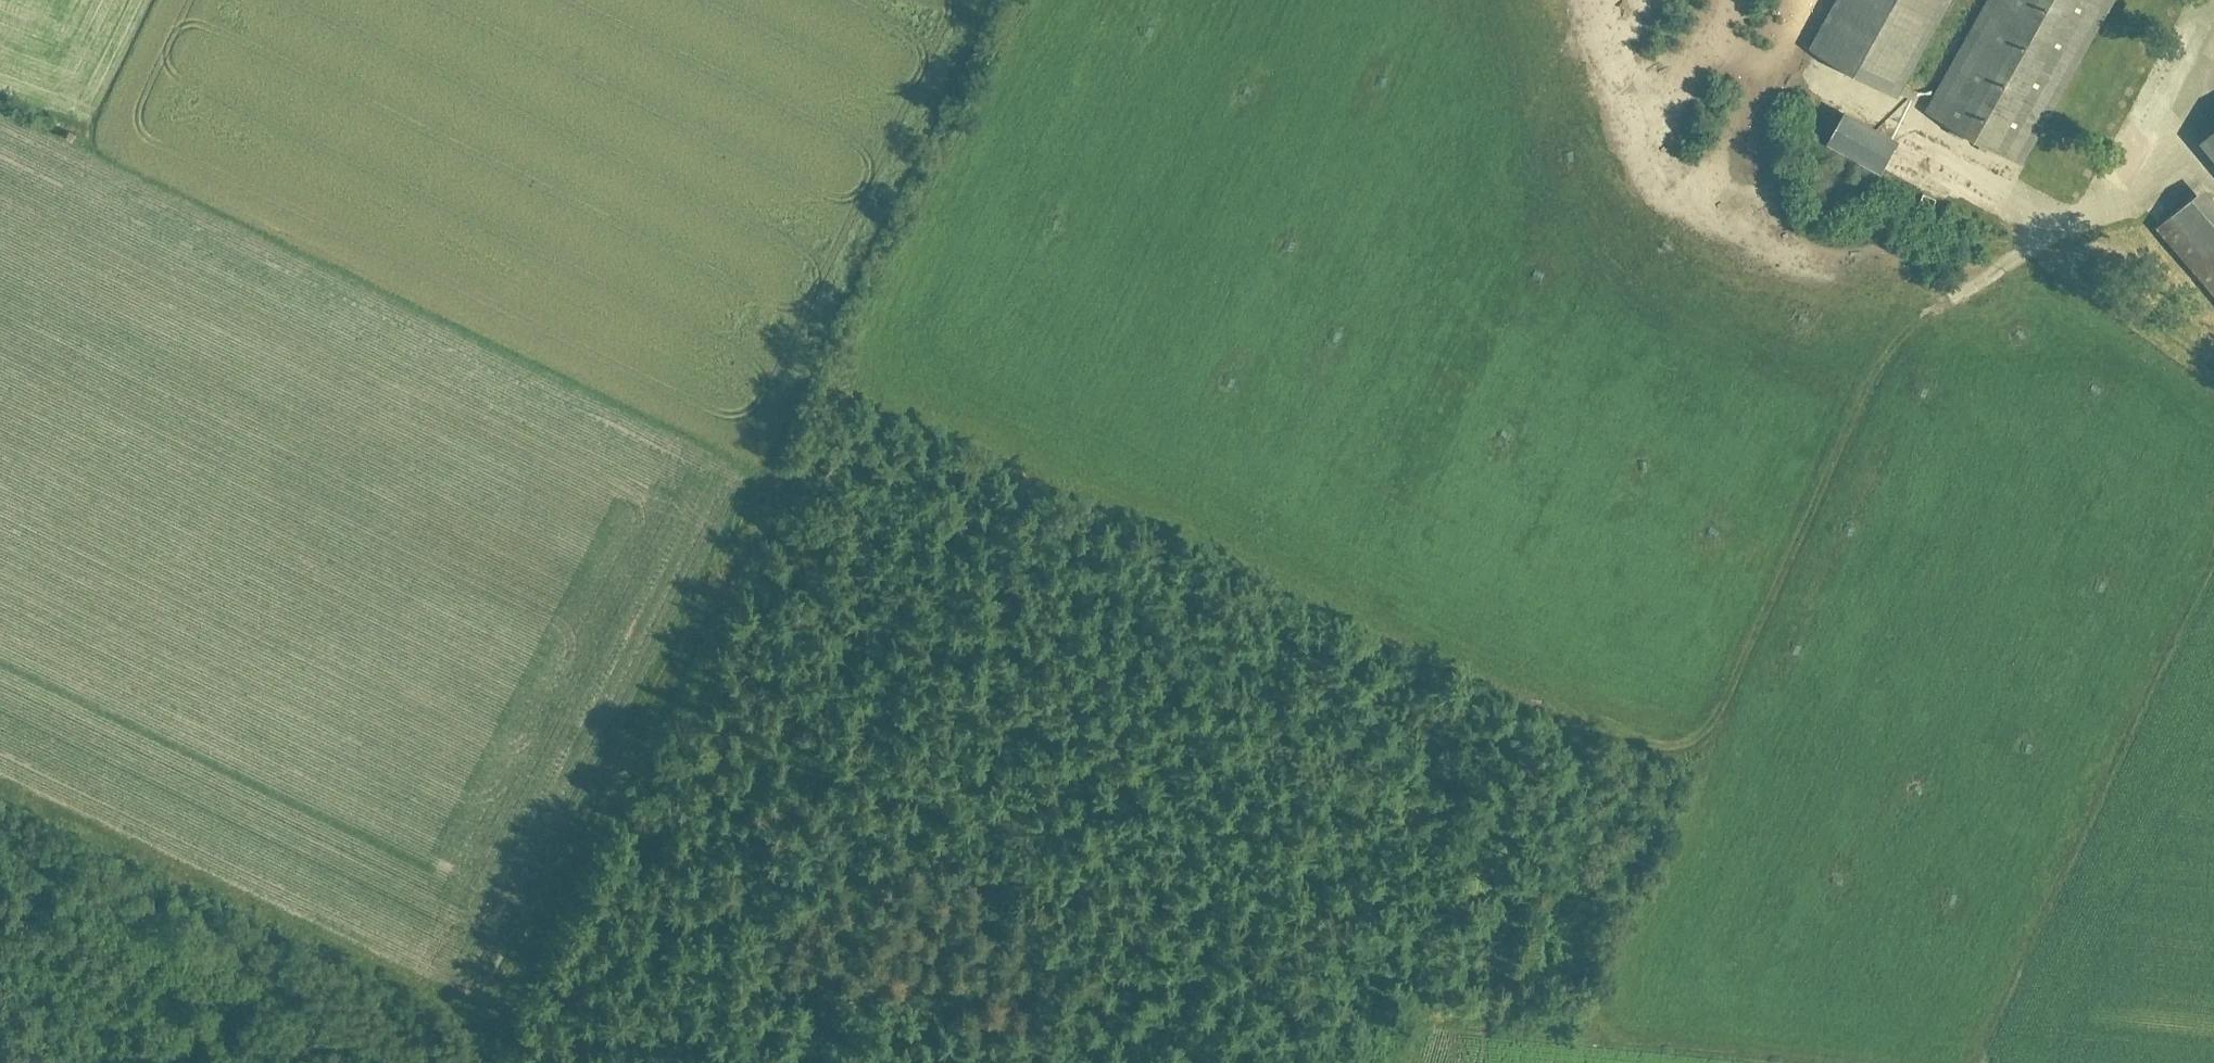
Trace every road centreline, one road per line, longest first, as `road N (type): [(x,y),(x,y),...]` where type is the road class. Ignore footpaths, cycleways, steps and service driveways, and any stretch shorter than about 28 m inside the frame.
road 1 (track): [(1411,649),(1505,996),(1574,1011),(1661,790),(1901,310),(1984,326),(2048,298),(2141,187)]

